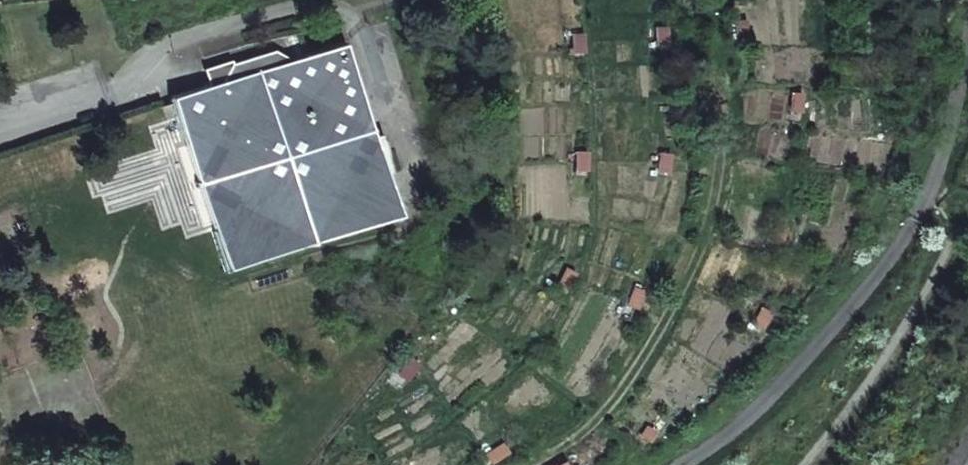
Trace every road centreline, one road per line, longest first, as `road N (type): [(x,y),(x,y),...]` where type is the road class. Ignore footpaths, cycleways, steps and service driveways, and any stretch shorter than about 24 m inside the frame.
road 1 (track): [(540,464),(605,412),(690,279),(717,191),(719,90)]
road 2 (residential): [(336,4),(296,3),(161,51),(123,82),(0,119)]
road 3 (track): [(916,222),(823,346),(680,464)]

